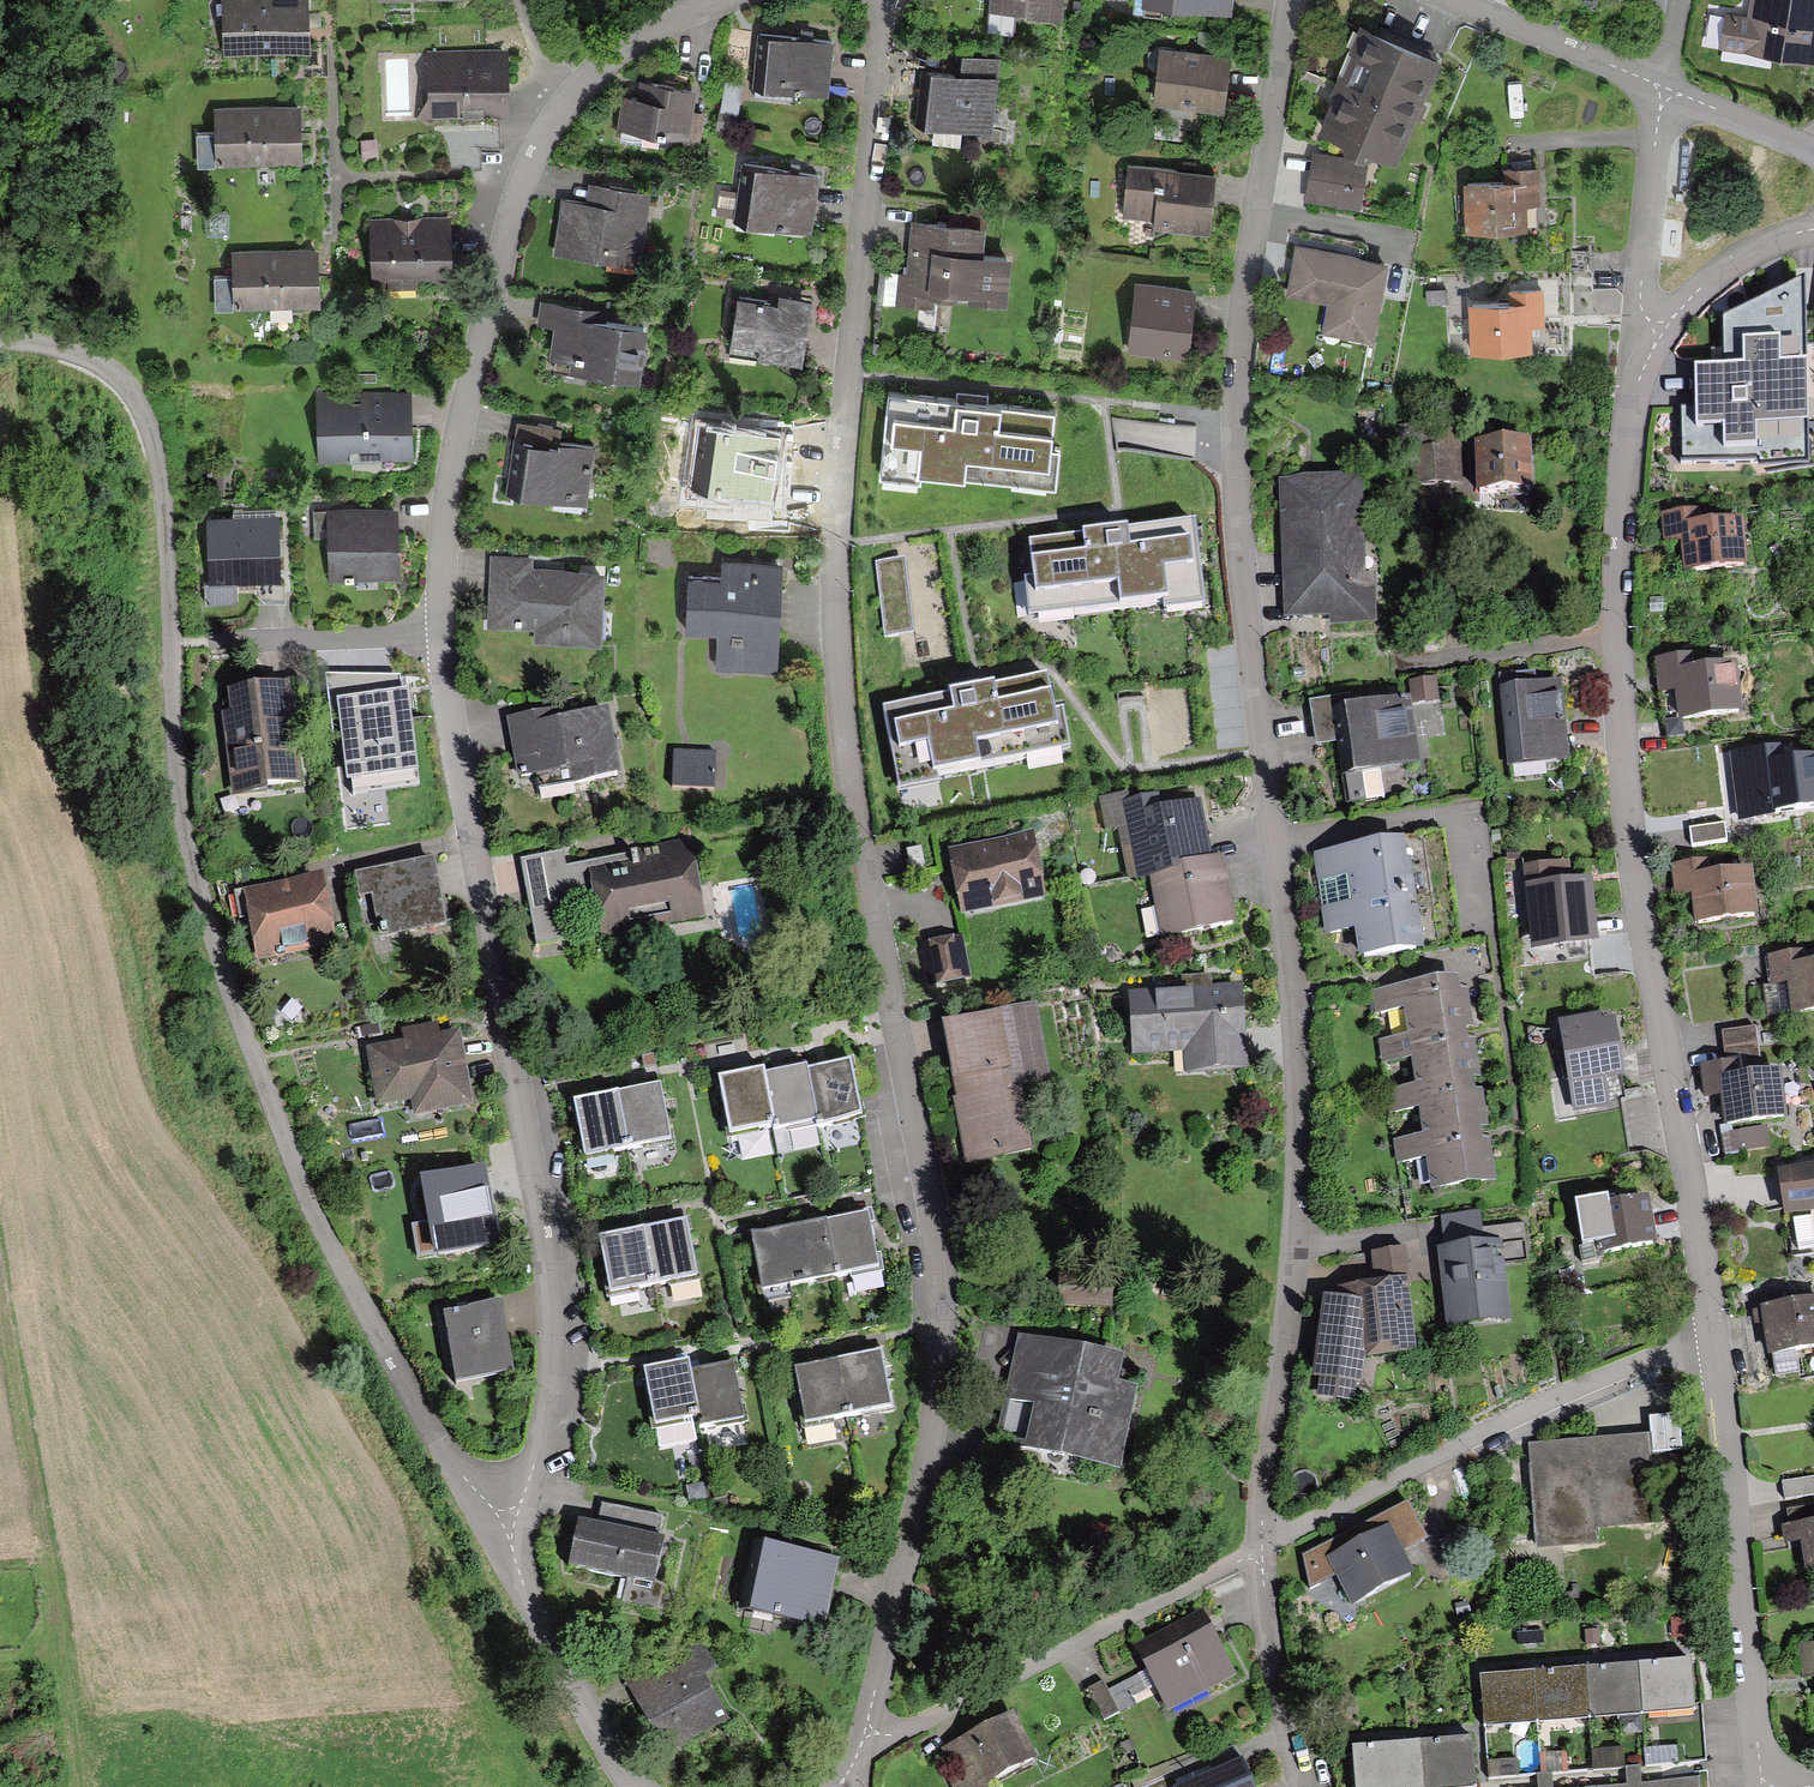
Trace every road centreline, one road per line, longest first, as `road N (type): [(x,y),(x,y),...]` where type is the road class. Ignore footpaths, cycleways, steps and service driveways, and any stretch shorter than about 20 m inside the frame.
road 1 (residential): [(725,0),(616,49),(556,110),(519,179),(494,259),(441,510),(435,634),(442,707),(547,1292),(551,1364),(504,1540),(622,1786)]
road 2 (residential): [(878,0),(833,638),(938,1352),(850,1786)]
road 3 (residential): [(1307,1786),(1253,1551),(1298,1089),(1232,374),(1291,0)]
road 4 (residential): [(1633,398),(1613,608),(1620,823),(1696,1254)]
road 5 (residential): [(1760,1786),(1696,1254)]
road 6 (residential): [(1656,97),(1636,236),(1633,398)]
road 7 (track): [(42,1523),(0,1262)]
road 8 (residential): [(1813,224),(1677,301),(1633,398)]
road 9 (residential): [(1656,97),(1438,0)]
road 10 (track): [(1054,1659),(855,1752)]
road 11 (residential): [(1813,163),(1656,97)]

